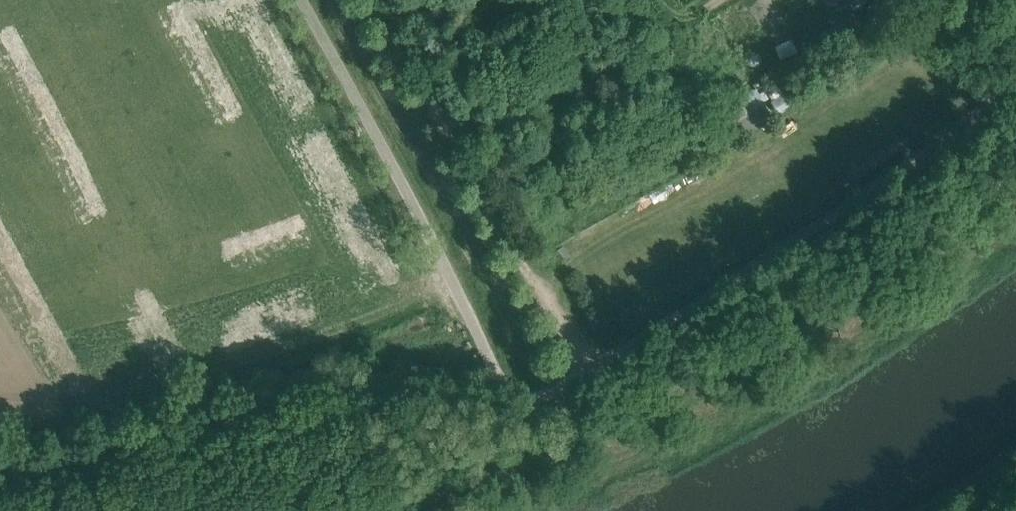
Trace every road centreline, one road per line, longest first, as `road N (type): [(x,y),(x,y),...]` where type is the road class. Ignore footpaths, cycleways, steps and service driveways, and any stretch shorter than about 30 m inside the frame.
road 1 (unclassified): [(531,394),(588,370),(825,222),(1015,83)]
road 2 (unclassified): [(531,394),(497,377),(299,0)]
road 3 (track): [(588,370),(374,0)]

